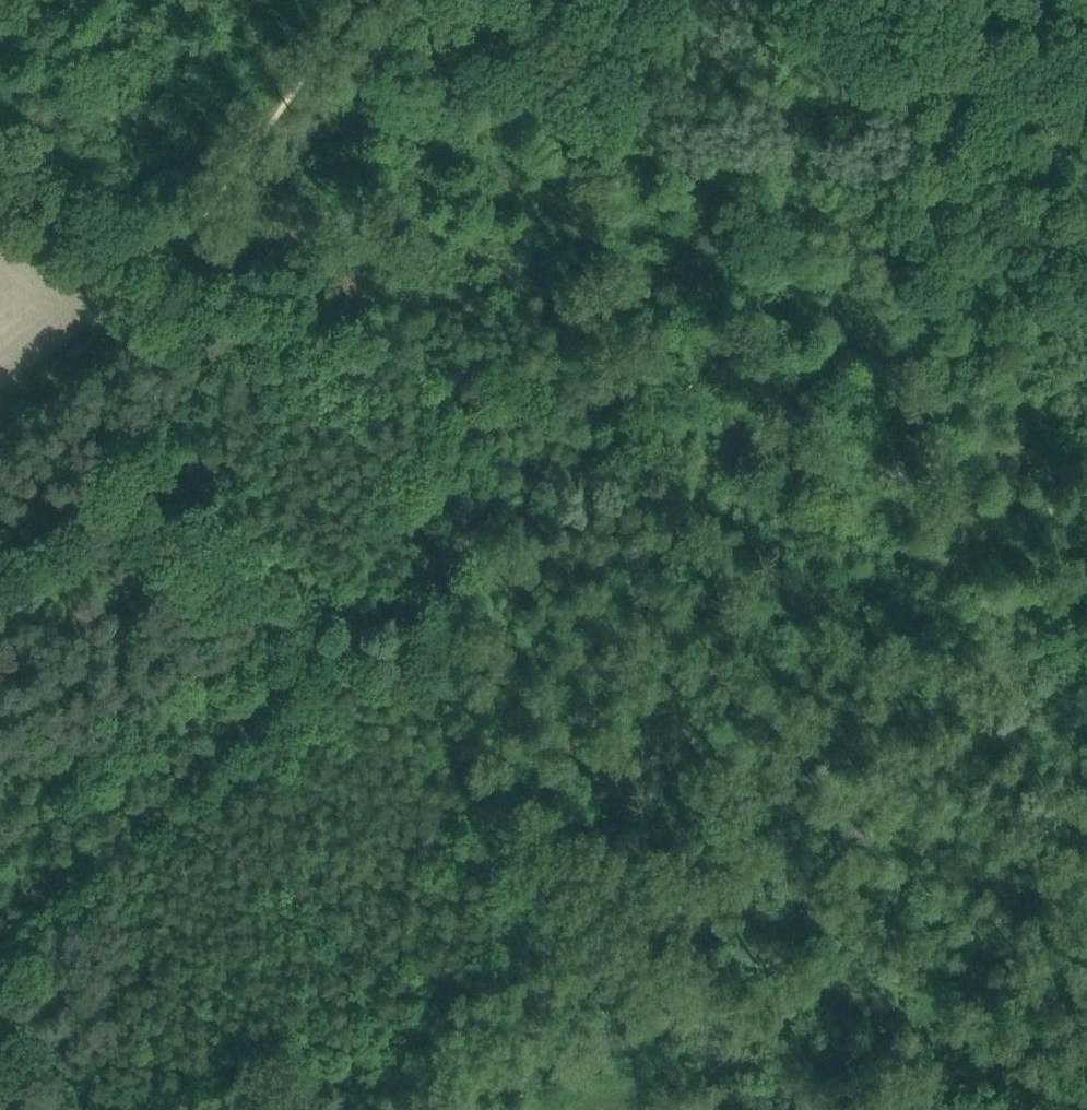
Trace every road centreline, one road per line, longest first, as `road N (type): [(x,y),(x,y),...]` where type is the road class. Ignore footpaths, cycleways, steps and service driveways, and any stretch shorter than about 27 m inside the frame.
road 1 (track): [(353,0),(184,248)]
road 2 (track): [(184,248),(145,312),(77,382),(0,437)]

